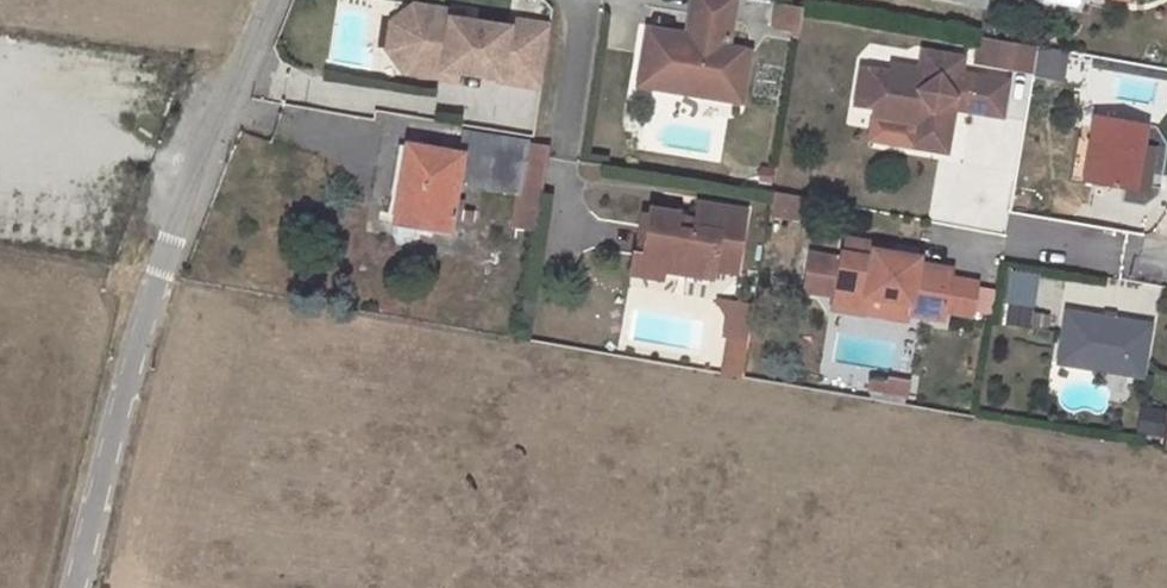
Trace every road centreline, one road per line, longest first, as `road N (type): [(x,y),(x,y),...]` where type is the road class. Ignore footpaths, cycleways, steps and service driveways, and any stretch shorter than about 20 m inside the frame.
road 1 (unclassified): [(78,587),(157,272)]
road 2 (unclassified): [(267,0),(157,272)]
road 3 (residential): [(1014,244),(1166,267)]
road 4 (residential): [(571,0),(577,6),(563,133)]

